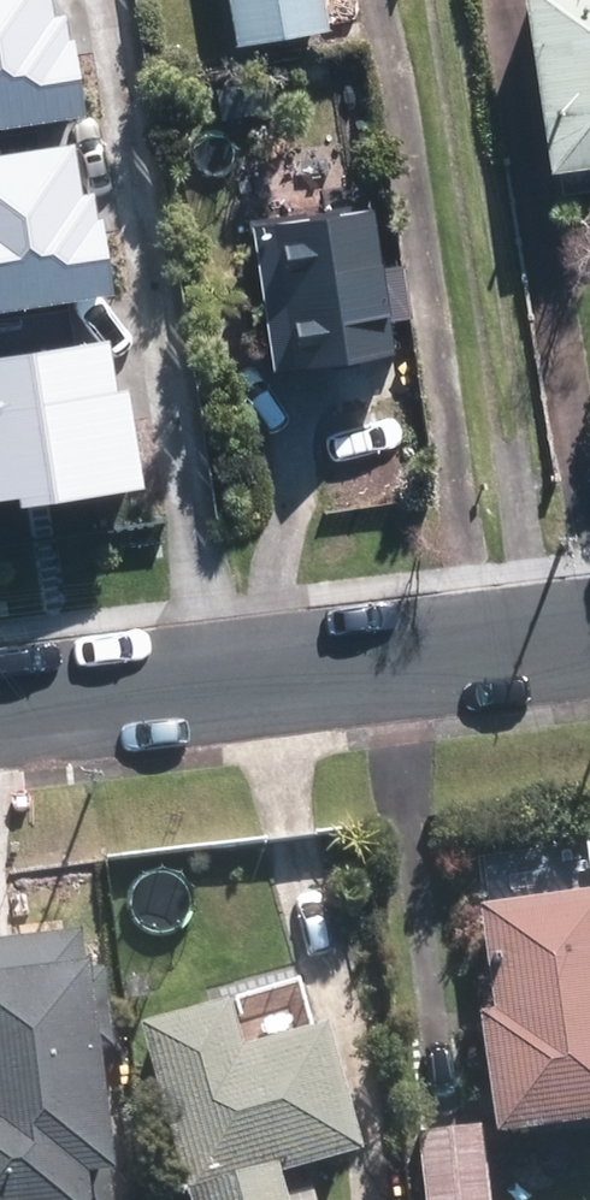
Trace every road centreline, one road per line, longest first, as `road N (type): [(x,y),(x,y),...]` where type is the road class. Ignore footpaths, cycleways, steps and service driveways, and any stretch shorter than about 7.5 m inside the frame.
road 1 (residential): [(0,707),(589,641)]

